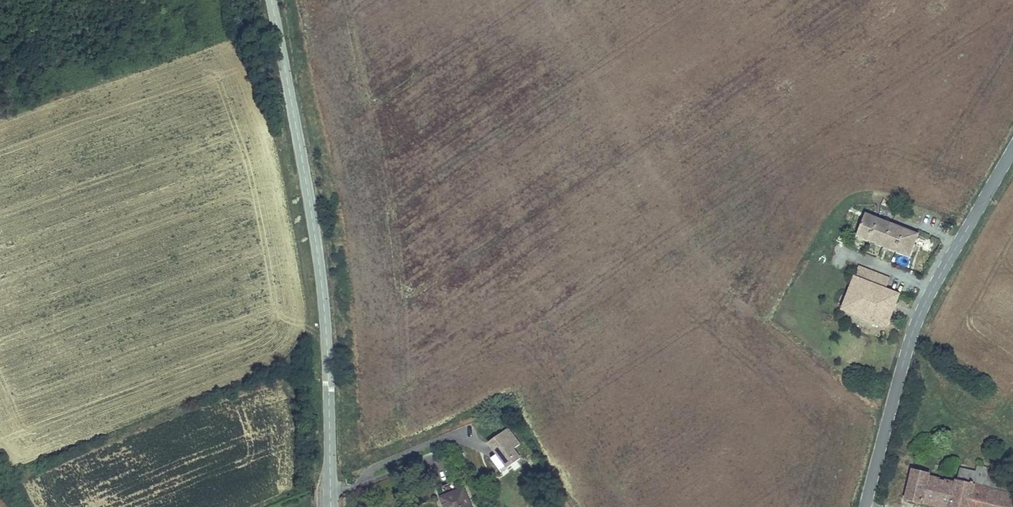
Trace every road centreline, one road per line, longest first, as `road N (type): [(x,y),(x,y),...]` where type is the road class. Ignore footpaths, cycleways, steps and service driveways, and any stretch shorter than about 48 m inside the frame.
road 1 (unclassified): [(332,506),(323,263),(272,0)]
road 2 (tertiary): [(866,506),(917,322),(1012,150)]

